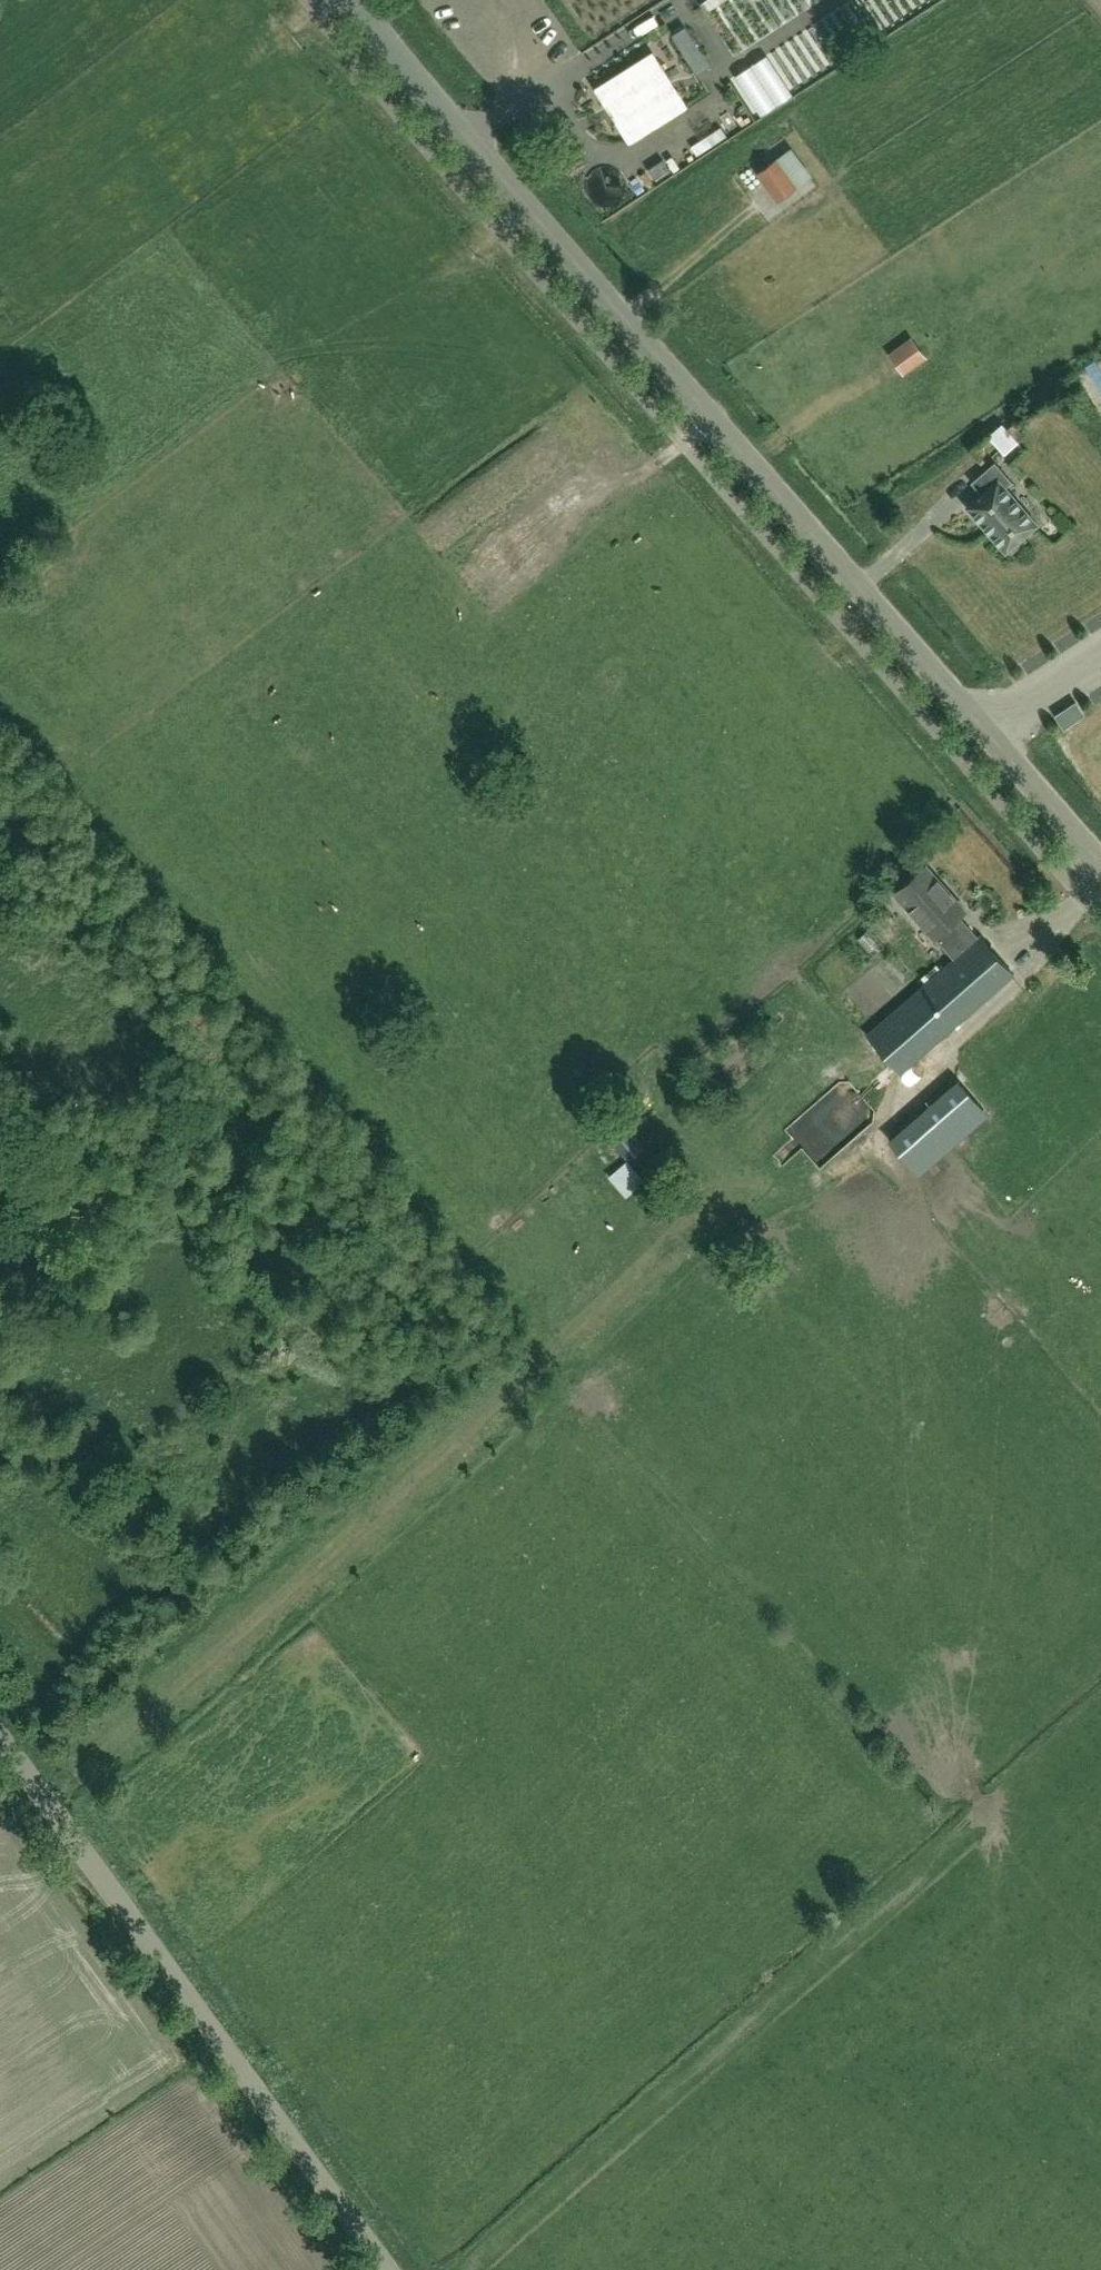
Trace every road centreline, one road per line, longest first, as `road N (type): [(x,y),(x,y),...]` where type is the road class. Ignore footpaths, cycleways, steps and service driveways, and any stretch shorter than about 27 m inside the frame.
road 1 (unclassified): [(1100,863),(492,169),(354,0)]
road 2 (unclassified): [(392,2269),(0,1734)]

